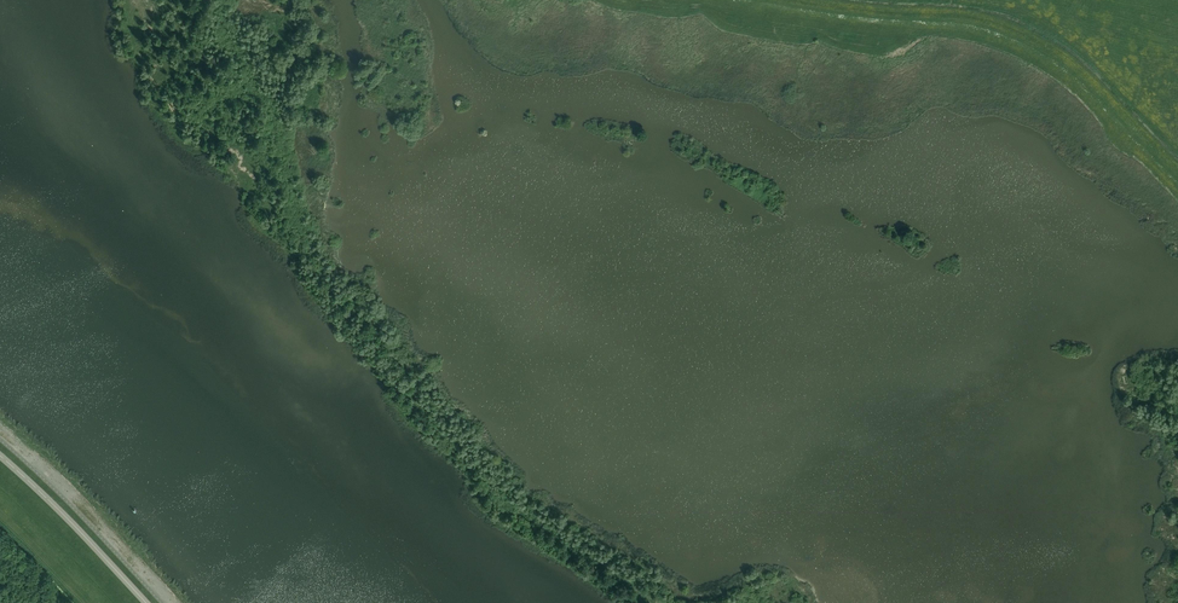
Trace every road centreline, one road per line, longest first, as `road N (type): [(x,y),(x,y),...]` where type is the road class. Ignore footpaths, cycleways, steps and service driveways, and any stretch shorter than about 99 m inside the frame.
road 1 (track): [(1177,178),(1055,58),(1000,29),(763,0)]
road 2 (tertiary): [(0,456),(146,602)]

